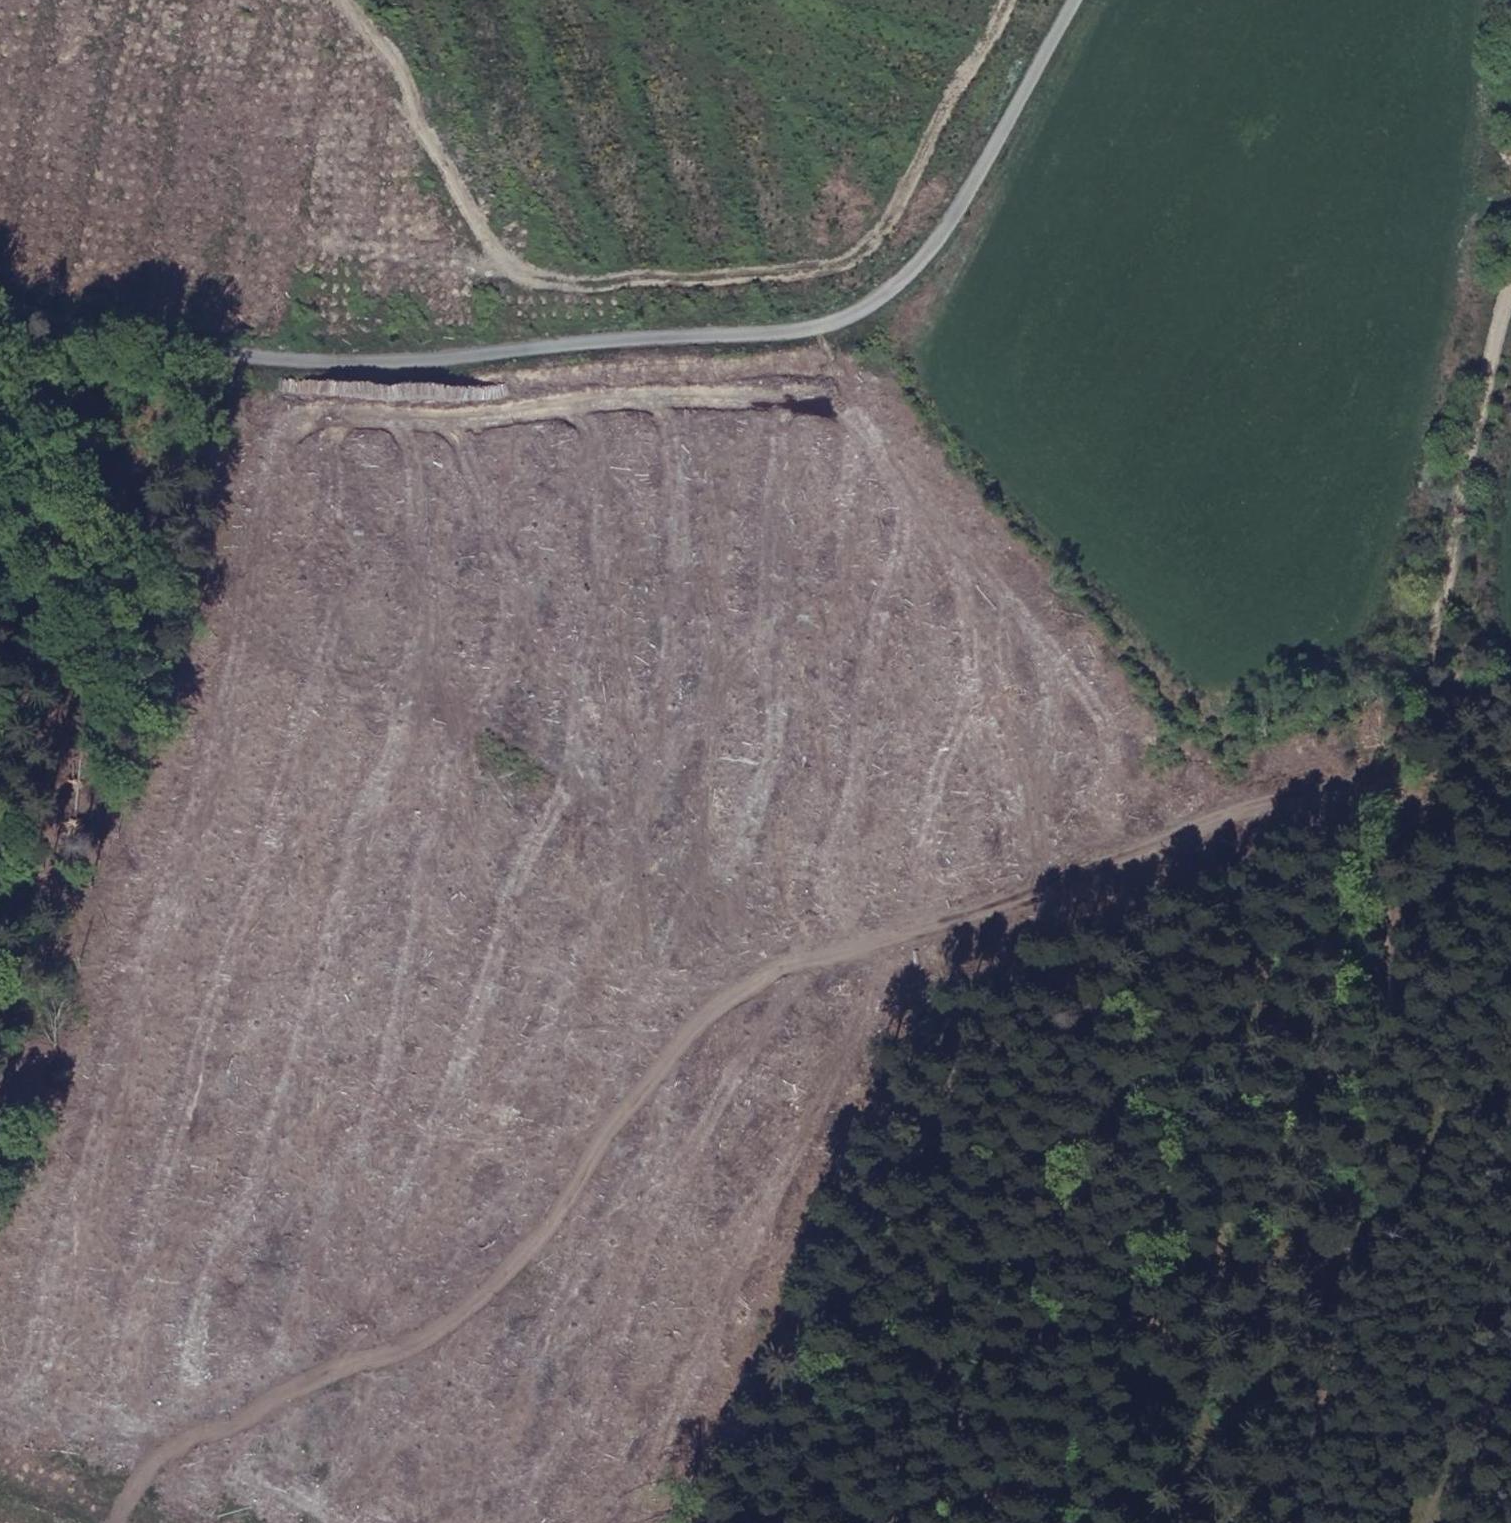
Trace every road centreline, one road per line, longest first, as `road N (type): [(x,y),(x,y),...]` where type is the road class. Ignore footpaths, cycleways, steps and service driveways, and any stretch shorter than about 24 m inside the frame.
road 1 (track): [(1294,1522),(1315,1459),(1354,1251),(1407,738),(1510,283)]

